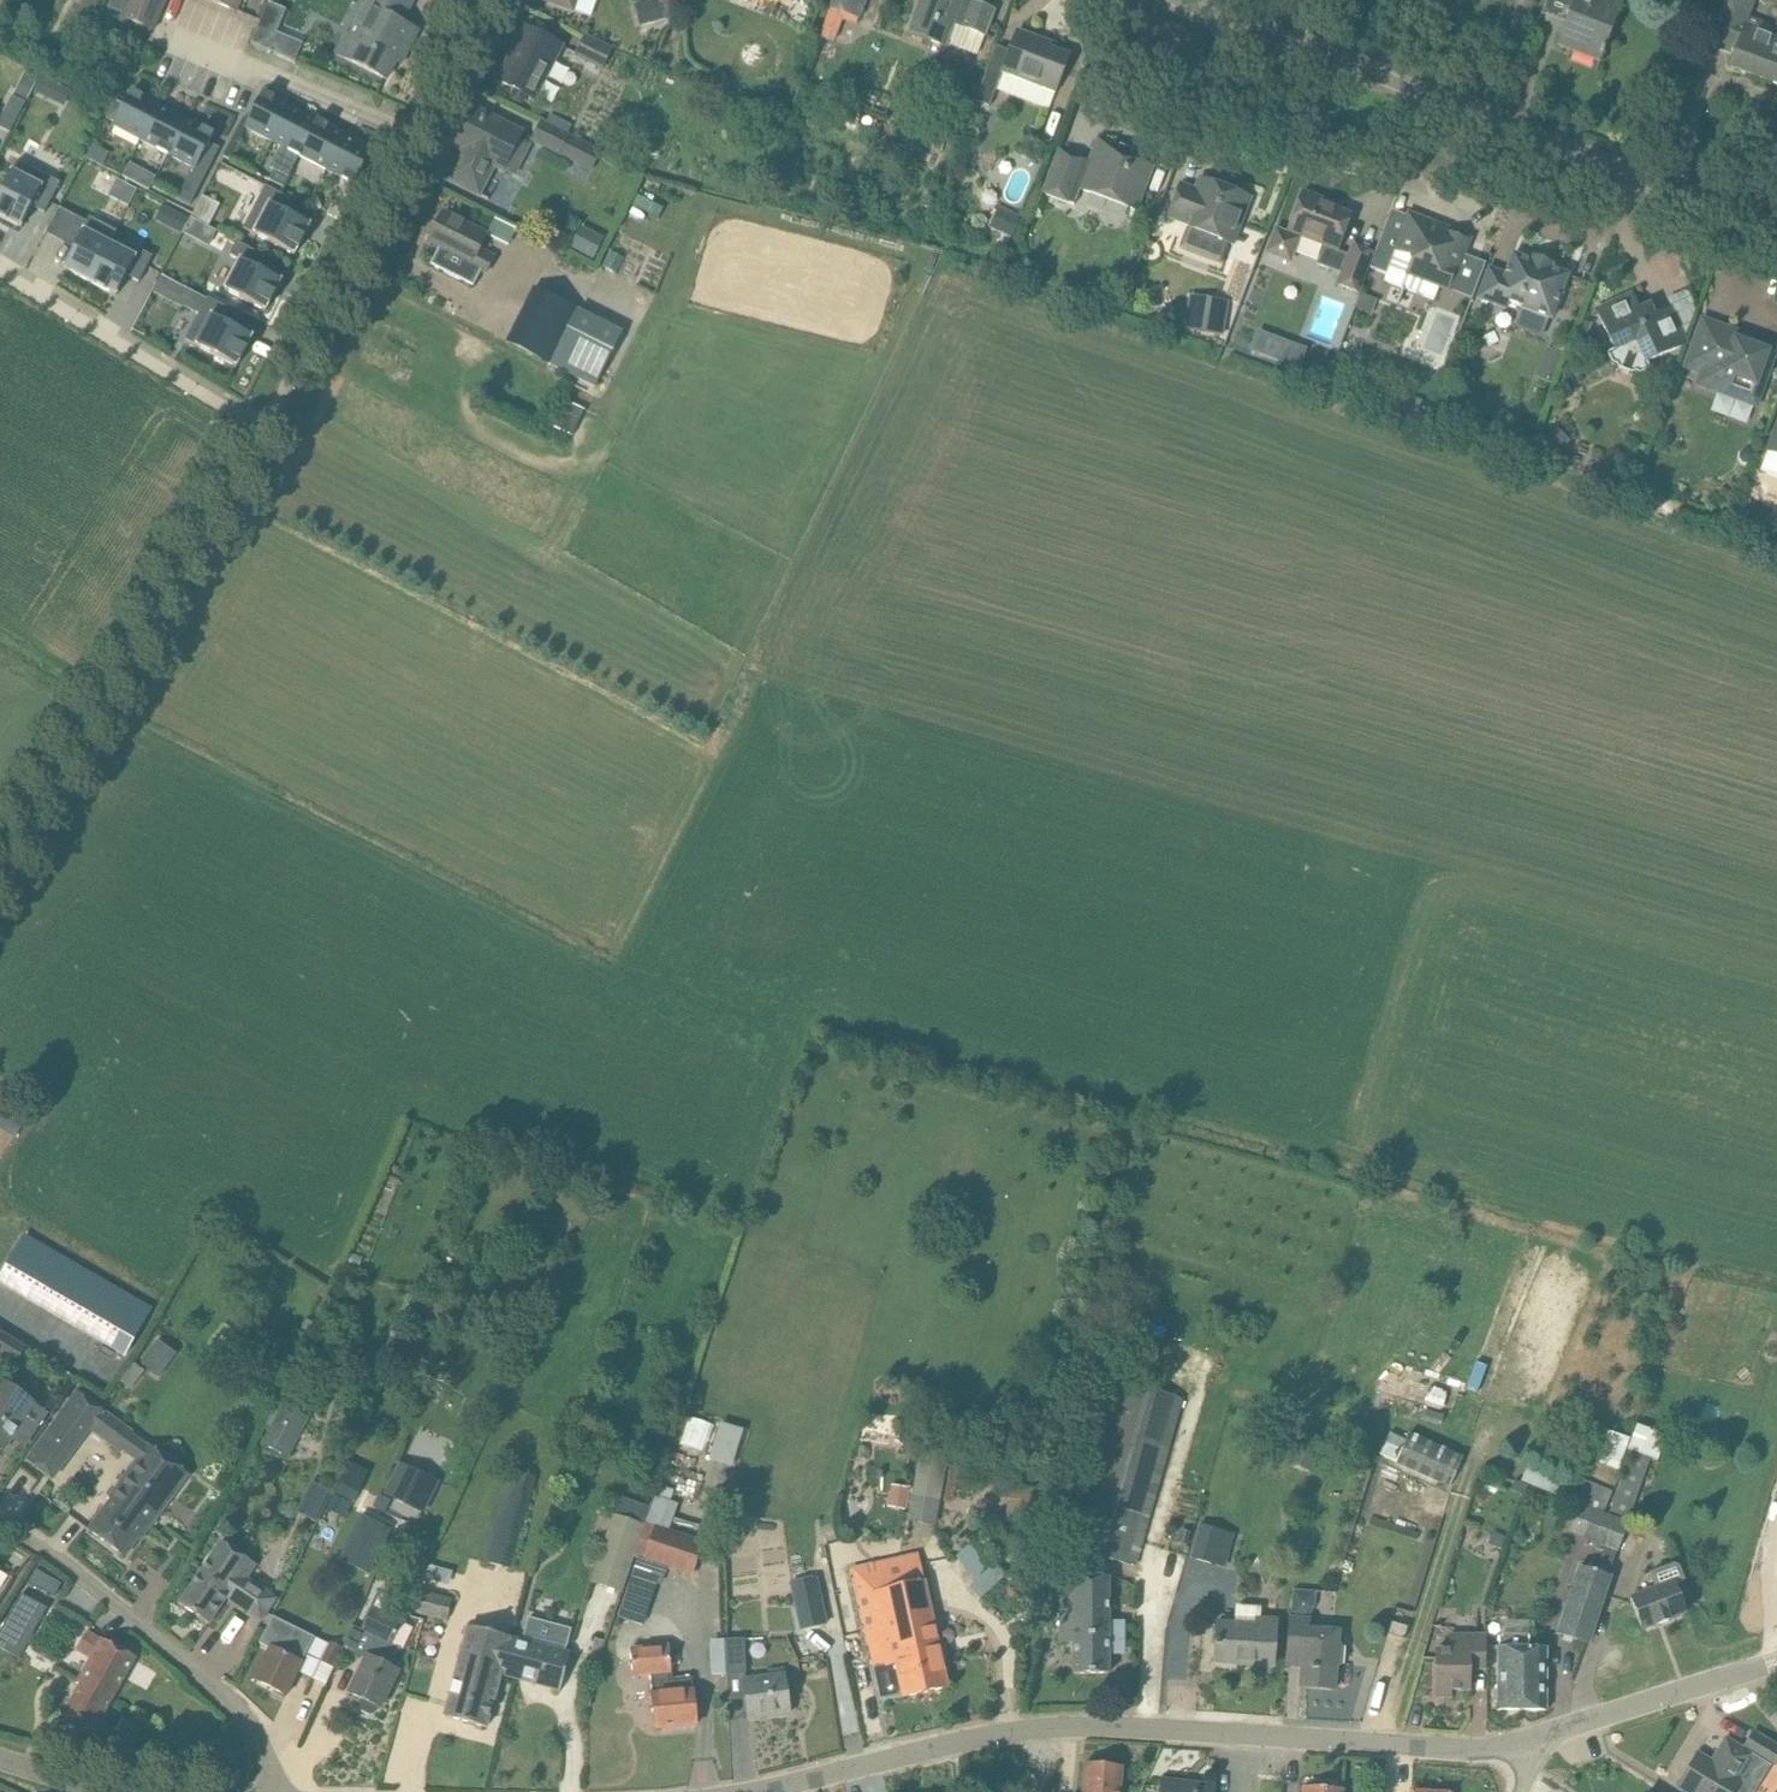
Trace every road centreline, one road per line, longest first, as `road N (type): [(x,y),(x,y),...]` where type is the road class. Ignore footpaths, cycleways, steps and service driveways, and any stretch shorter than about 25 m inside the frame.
road 1 (tertiary): [(757,1791),(1024,1732),(1113,1727),(1506,1748),(1548,1738)]
road 2 (unclassified): [(1776,229),(1196,0)]
road 3 (unclassified): [(0,896),(285,423)]
road 4 (residential): [(282,1791),(247,1719),(0,1510)]
road 5 (unclassified): [(285,423),(0,263)]
road 6 (unclassified): [(285,423),(431,142)]
road 7 (unclassified): [(177,39),(431,142)]
road 8 (tertiary): [(1548,1738),(1776,1659)]
road 9 (unclassified): [(431,142),(485,0)]
road 10 (tertiary): [(121,1791),(0,1759)]

